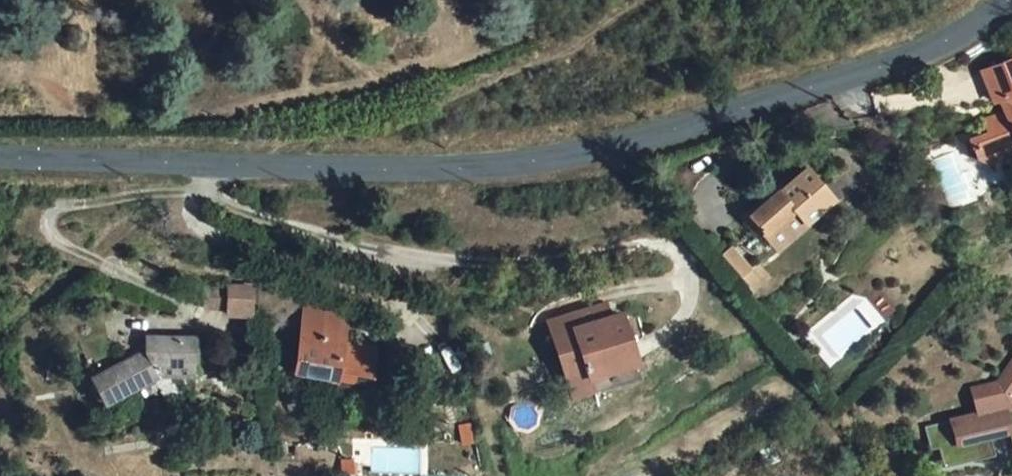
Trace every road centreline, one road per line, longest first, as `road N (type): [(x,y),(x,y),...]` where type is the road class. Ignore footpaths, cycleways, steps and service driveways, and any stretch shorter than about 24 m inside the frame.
road 1 (tertiary): [(0,161),(522,168),(668,139),(881,73),(1011,1)]
road 2 (track): [(205,191),(262,219),(369,254),(446,266),(672,256),(686,268),(690,297),(650,352)]
road 3 (track): [(221,168),(205,191),(48,217),(48,241),(156,292)]
road 4 (track): [(185,195),(195,224),(392,305),(425,329),(406,346),(394,345)]

